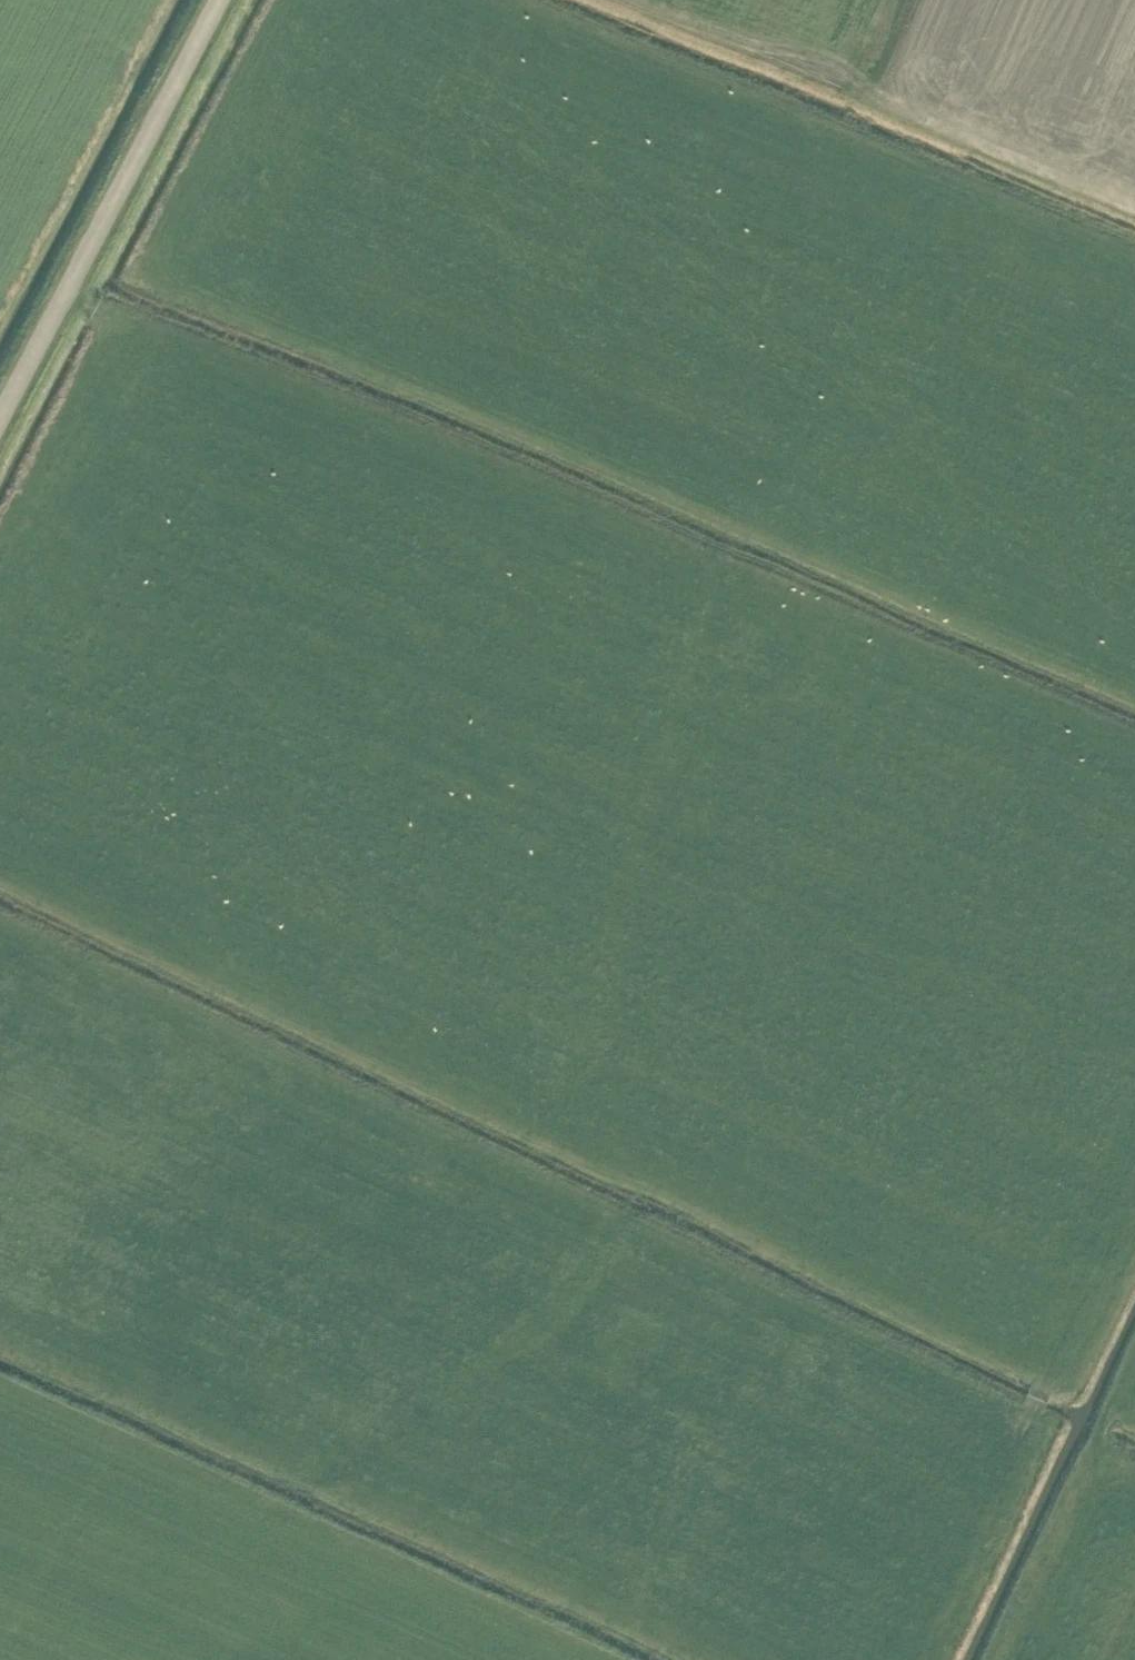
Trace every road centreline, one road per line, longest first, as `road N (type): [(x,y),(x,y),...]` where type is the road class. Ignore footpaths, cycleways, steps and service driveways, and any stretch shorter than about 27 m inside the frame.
road 1 (tertiary): [(0,421),(221,0)]

